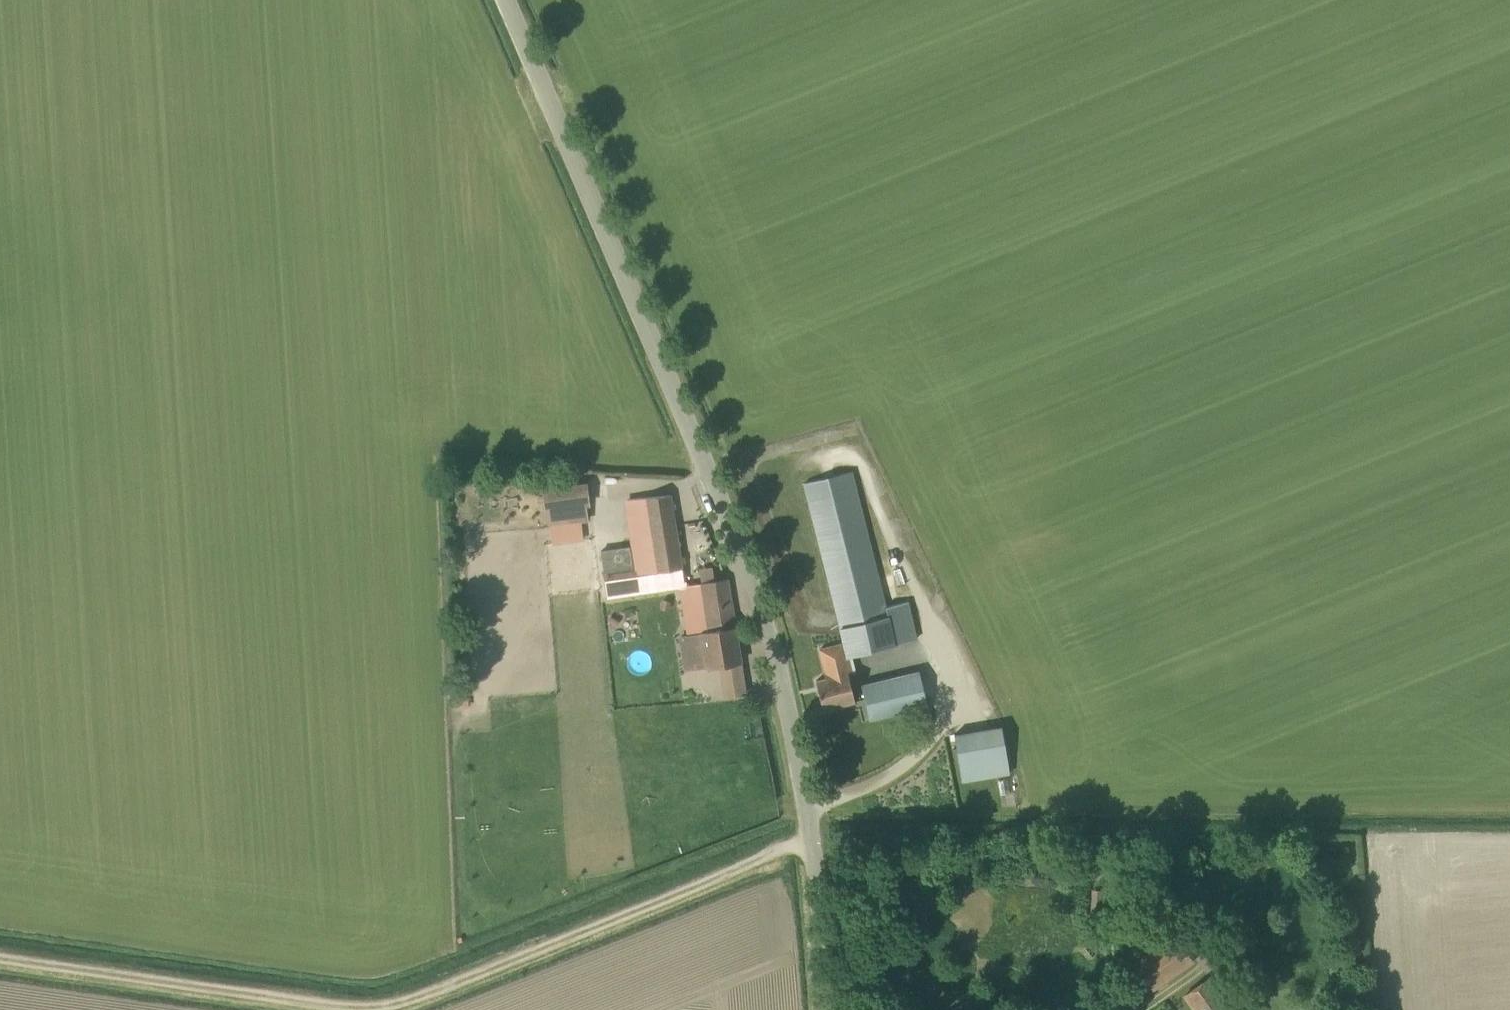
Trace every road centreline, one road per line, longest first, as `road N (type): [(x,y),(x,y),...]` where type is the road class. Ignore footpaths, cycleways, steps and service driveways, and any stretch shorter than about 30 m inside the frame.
road 1 (unclassified): [(825,1009),(811,841),(774,650),(503,0)]
road 2 (track): [(811,841),(382,1009),(0,959)]

